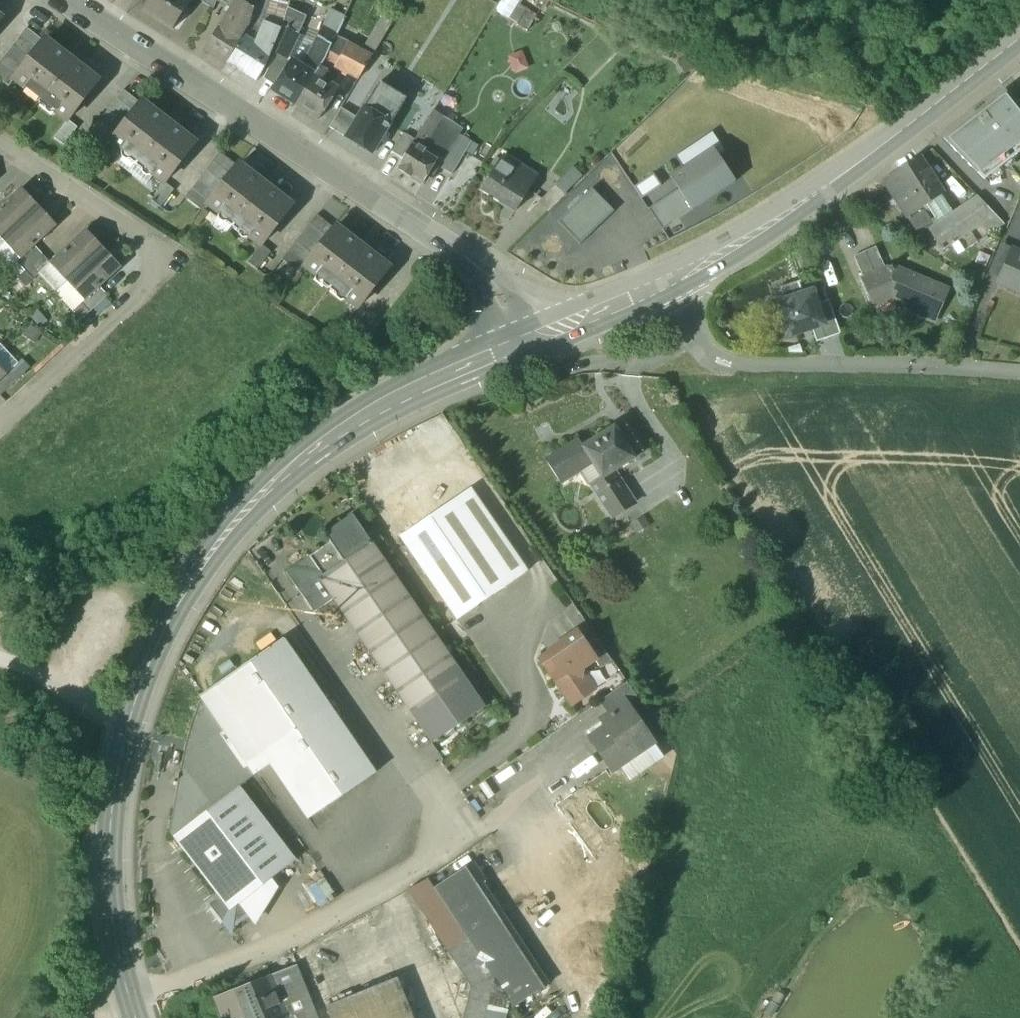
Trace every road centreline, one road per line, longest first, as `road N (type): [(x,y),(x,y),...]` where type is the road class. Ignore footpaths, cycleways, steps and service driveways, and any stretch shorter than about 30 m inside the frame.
road 1 (secondary): [(535,341),(363,416),(278,482),(203,573),(129,765),(114,876),(118,958),(136,1017)]
road 2 (tertiary): [(67,0),(382,211),(446,245),(479,270),(535,341)]
road 3 (residential): [(0,431),(166,276),(144,227),(0,143)]
road 4 (secondary): [(1019,46),(816,201),(651,291)]
road 5 (residential): [(651,291),(712,358),(739,367),(1019,378)]
road 6 (track): [(0,655),(136,744)]
road 7 (secondary): [(651,291),(535,341)]

